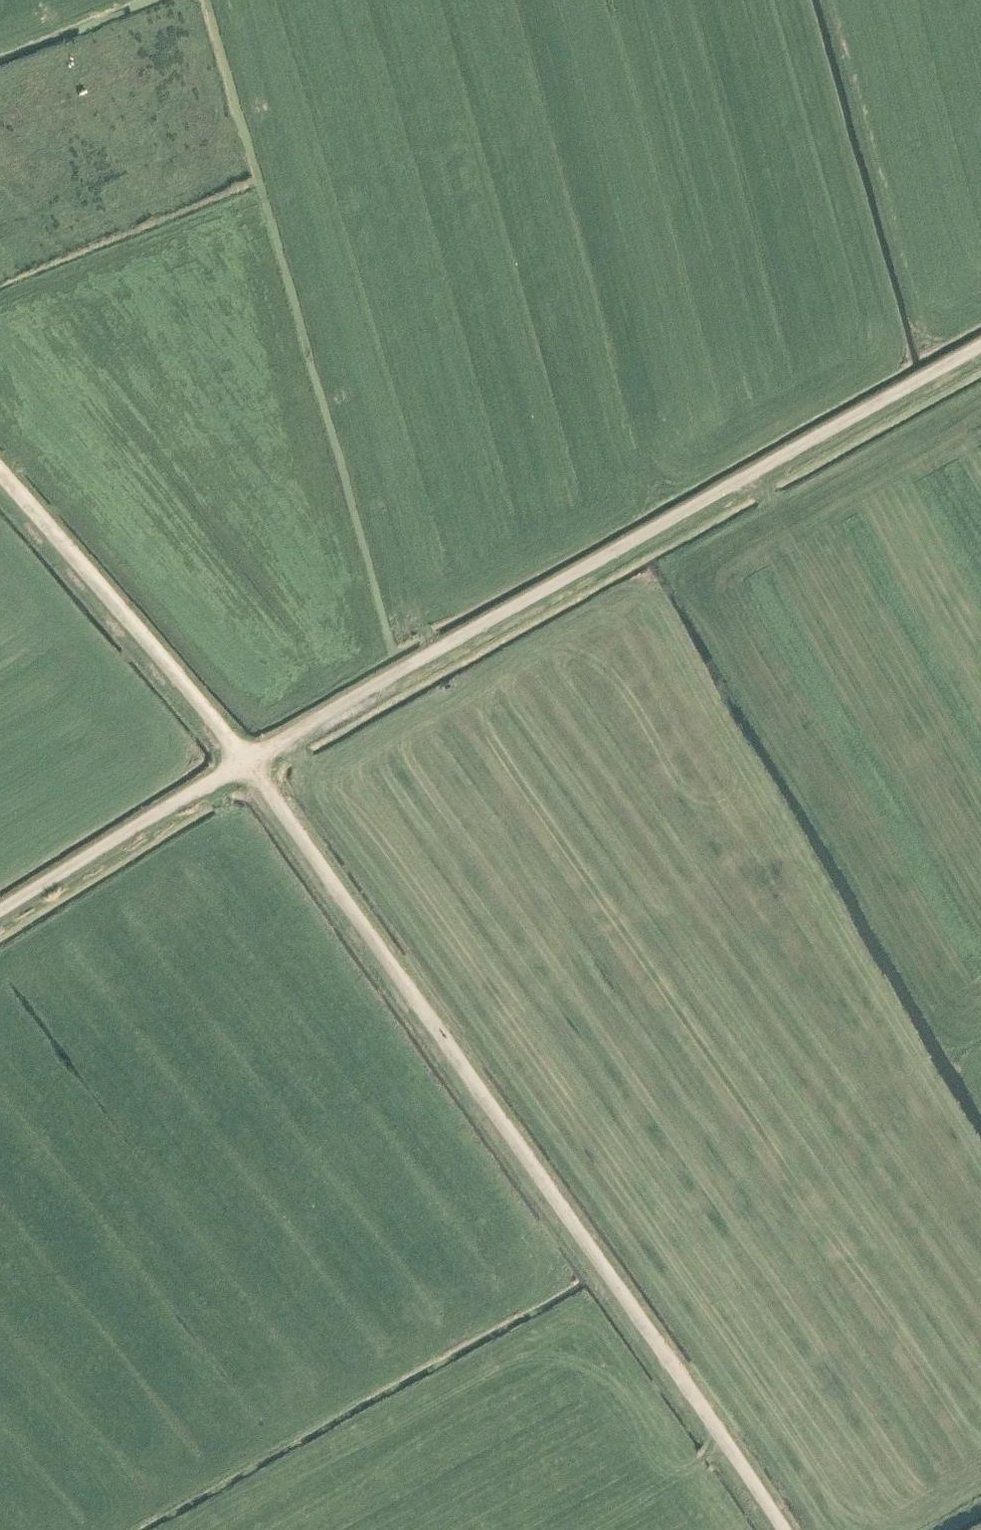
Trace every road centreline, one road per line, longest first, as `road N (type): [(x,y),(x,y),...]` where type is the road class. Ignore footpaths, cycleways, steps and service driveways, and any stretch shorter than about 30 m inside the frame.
road 1 (track): [(247,758),(784,1529)]
road 2 (track): [(247,758),(0,473)]

